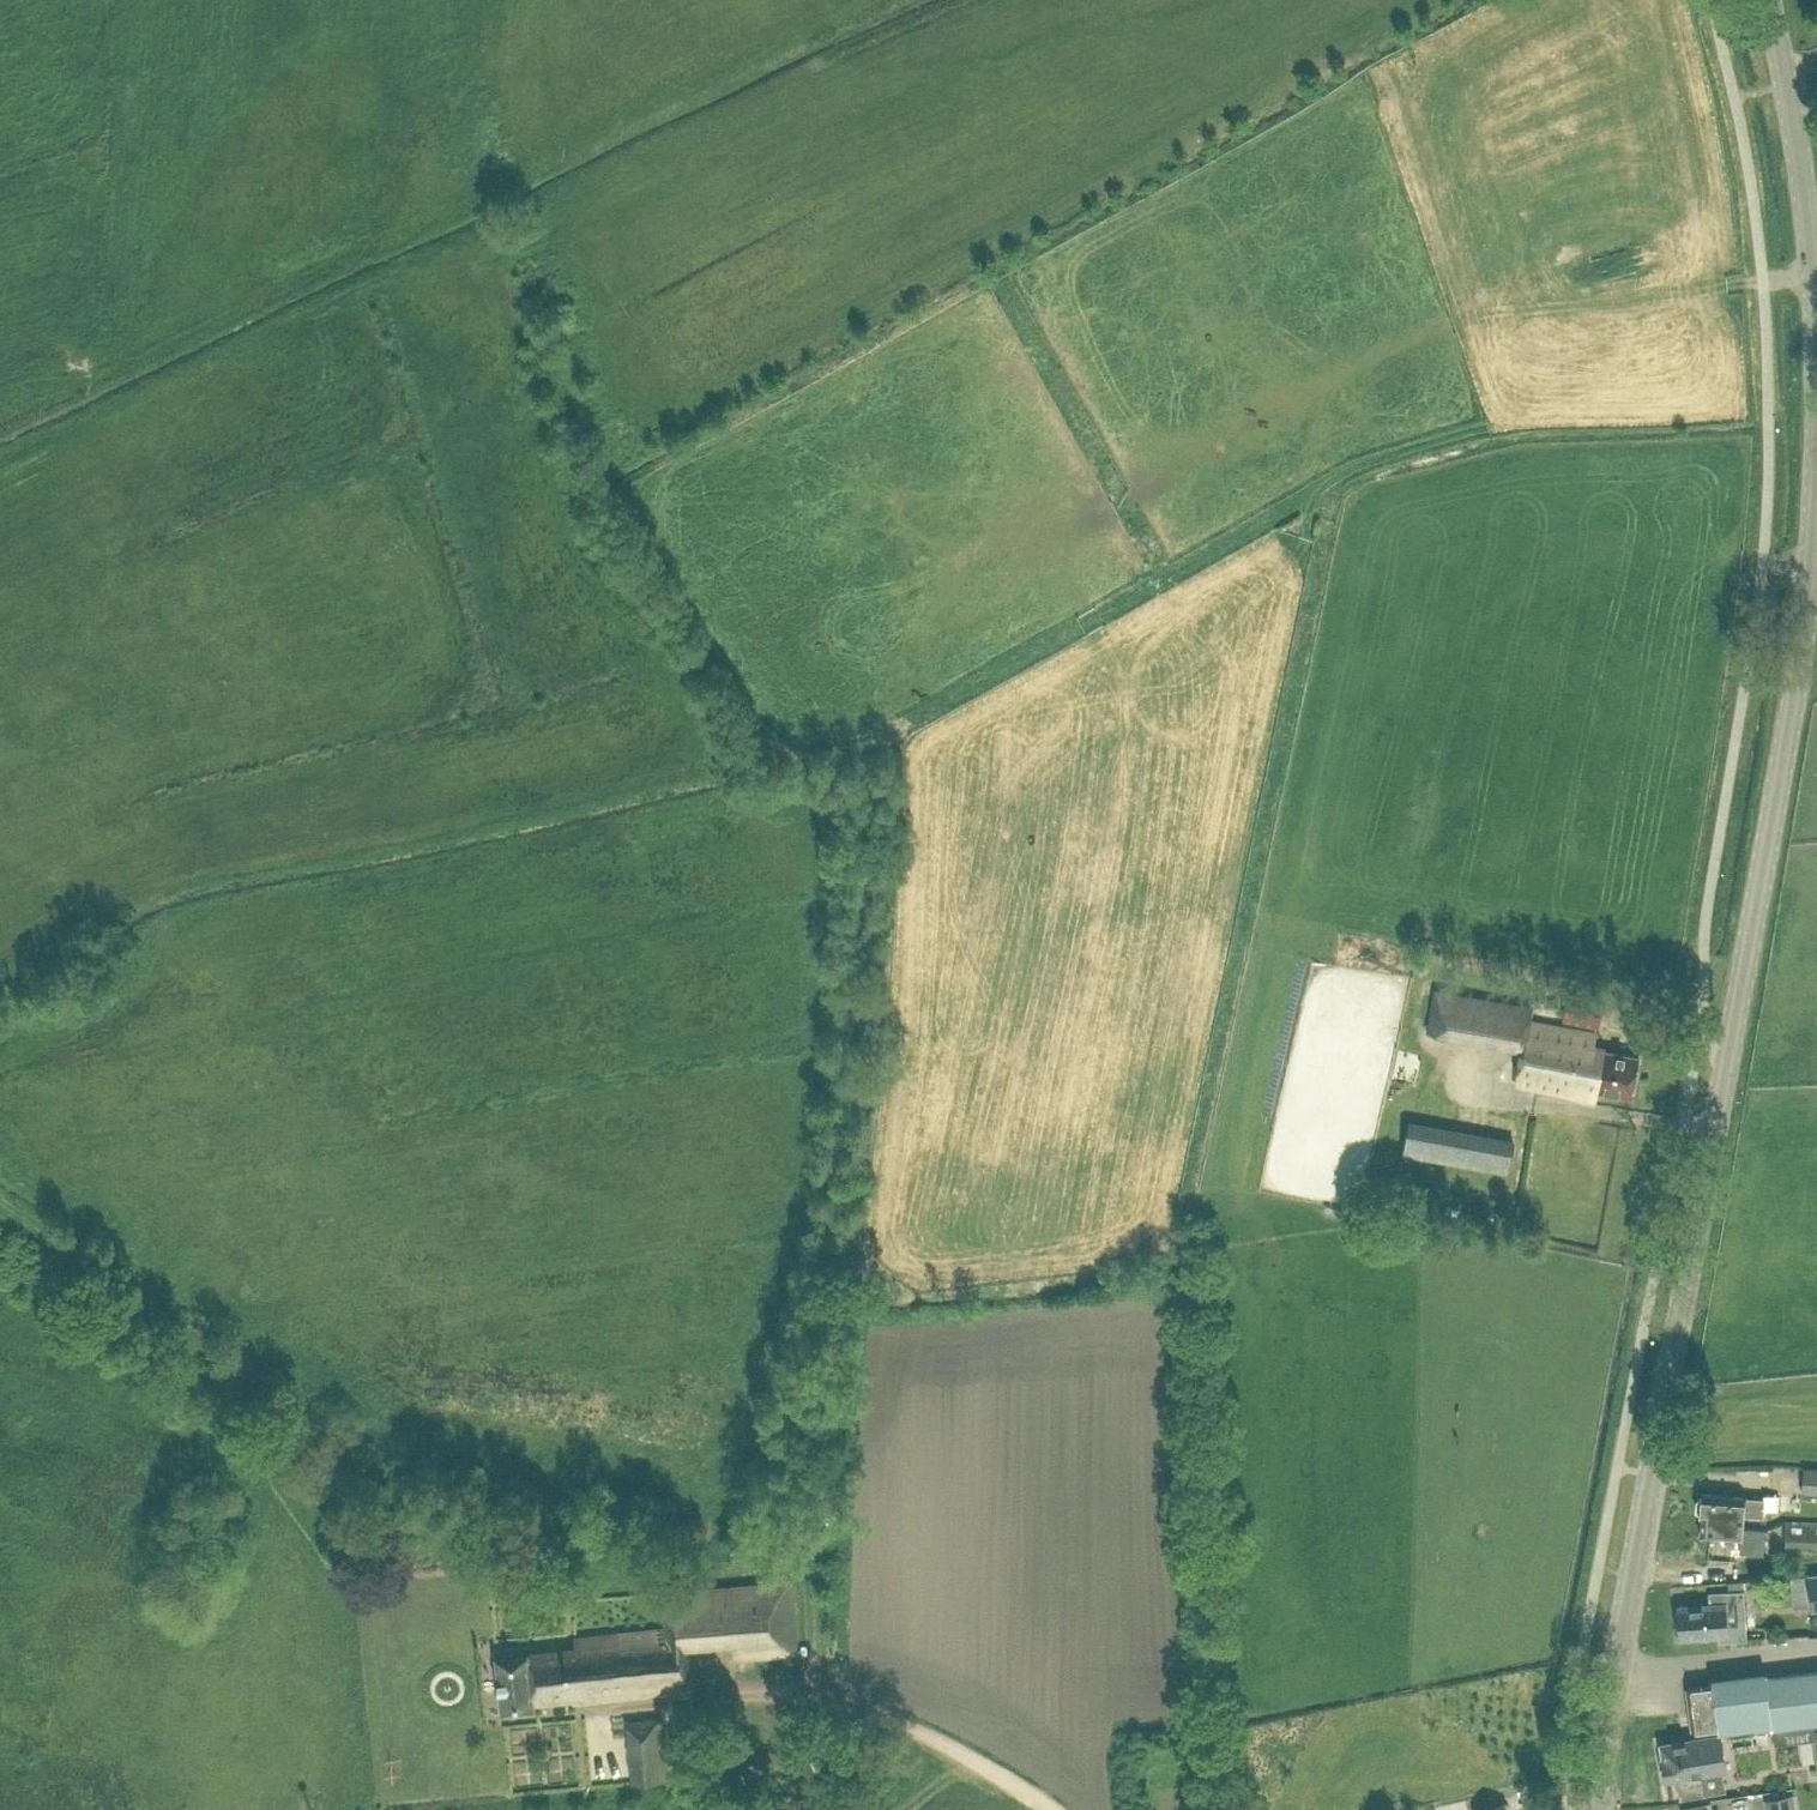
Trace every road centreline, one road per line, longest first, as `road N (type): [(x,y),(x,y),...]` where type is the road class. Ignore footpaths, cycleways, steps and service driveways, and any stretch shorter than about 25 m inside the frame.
road 1 (secondary): [(1598,1809),(1599,1769),(1797,685),(1816,494)]
road 2 (secondary): [(1816,358),(1808,232),(1767,0)]
road 3 (track): [(929,1746),(1043,1809)]
road 4 (track): [(814,1692),(929,1746)]

